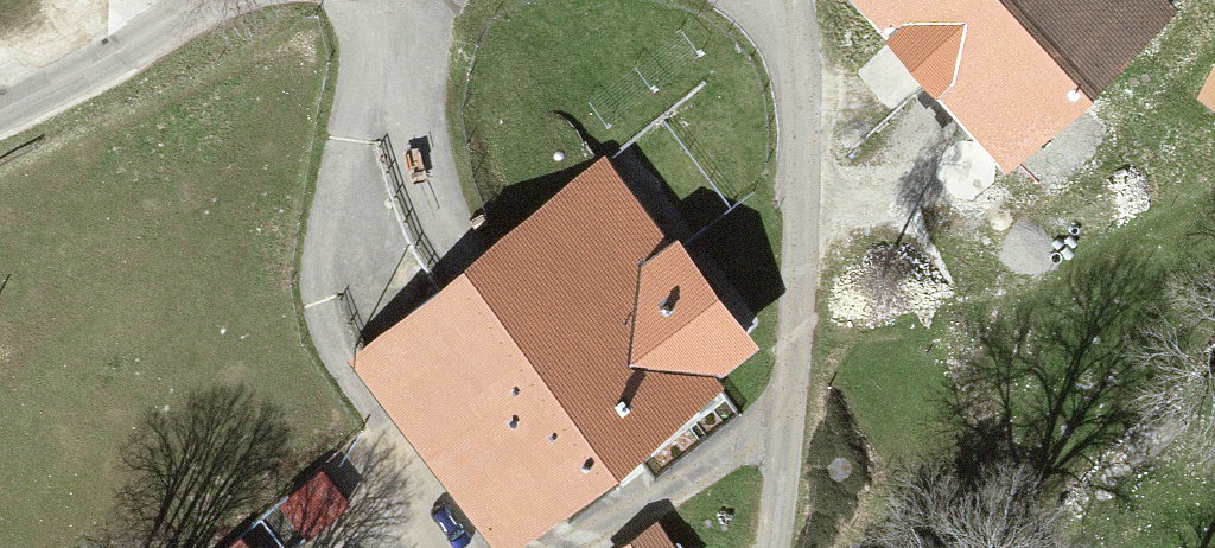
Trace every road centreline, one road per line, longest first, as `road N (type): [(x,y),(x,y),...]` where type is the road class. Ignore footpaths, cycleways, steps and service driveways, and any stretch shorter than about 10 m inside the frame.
road 1 (unclassified): [(780,547),(806,334),(797,130),(773,28)]
road 2 (unclassified): [(211,0),(88,87),(0,125)]

